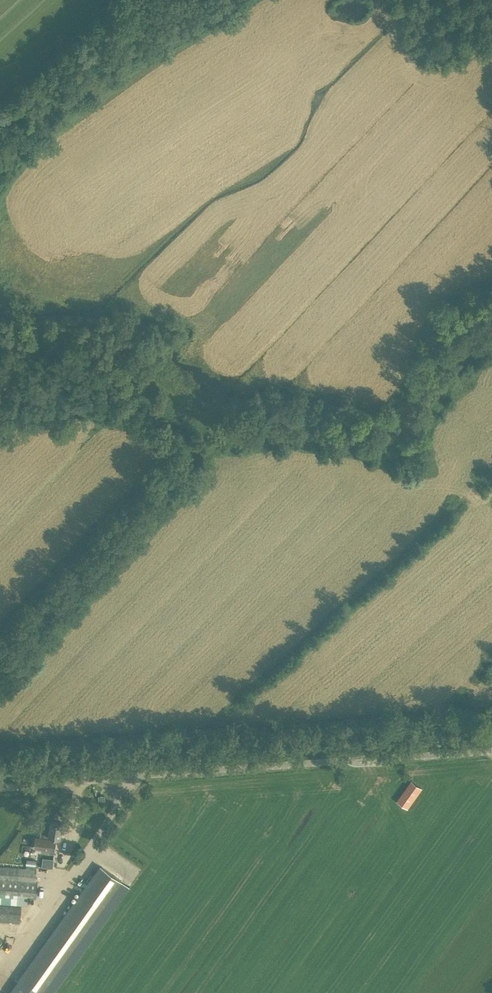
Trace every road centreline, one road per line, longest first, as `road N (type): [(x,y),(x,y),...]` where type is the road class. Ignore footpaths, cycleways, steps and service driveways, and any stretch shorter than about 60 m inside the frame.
road 1 (unclassified): [(491,750),(0,787)]
road 2 (track): [(491,521),(459,491),(311,461),(220,459),(107,429),(78,412)]
road 3 (track): [(441,754),(441,699),(456,671),(491,635)]

